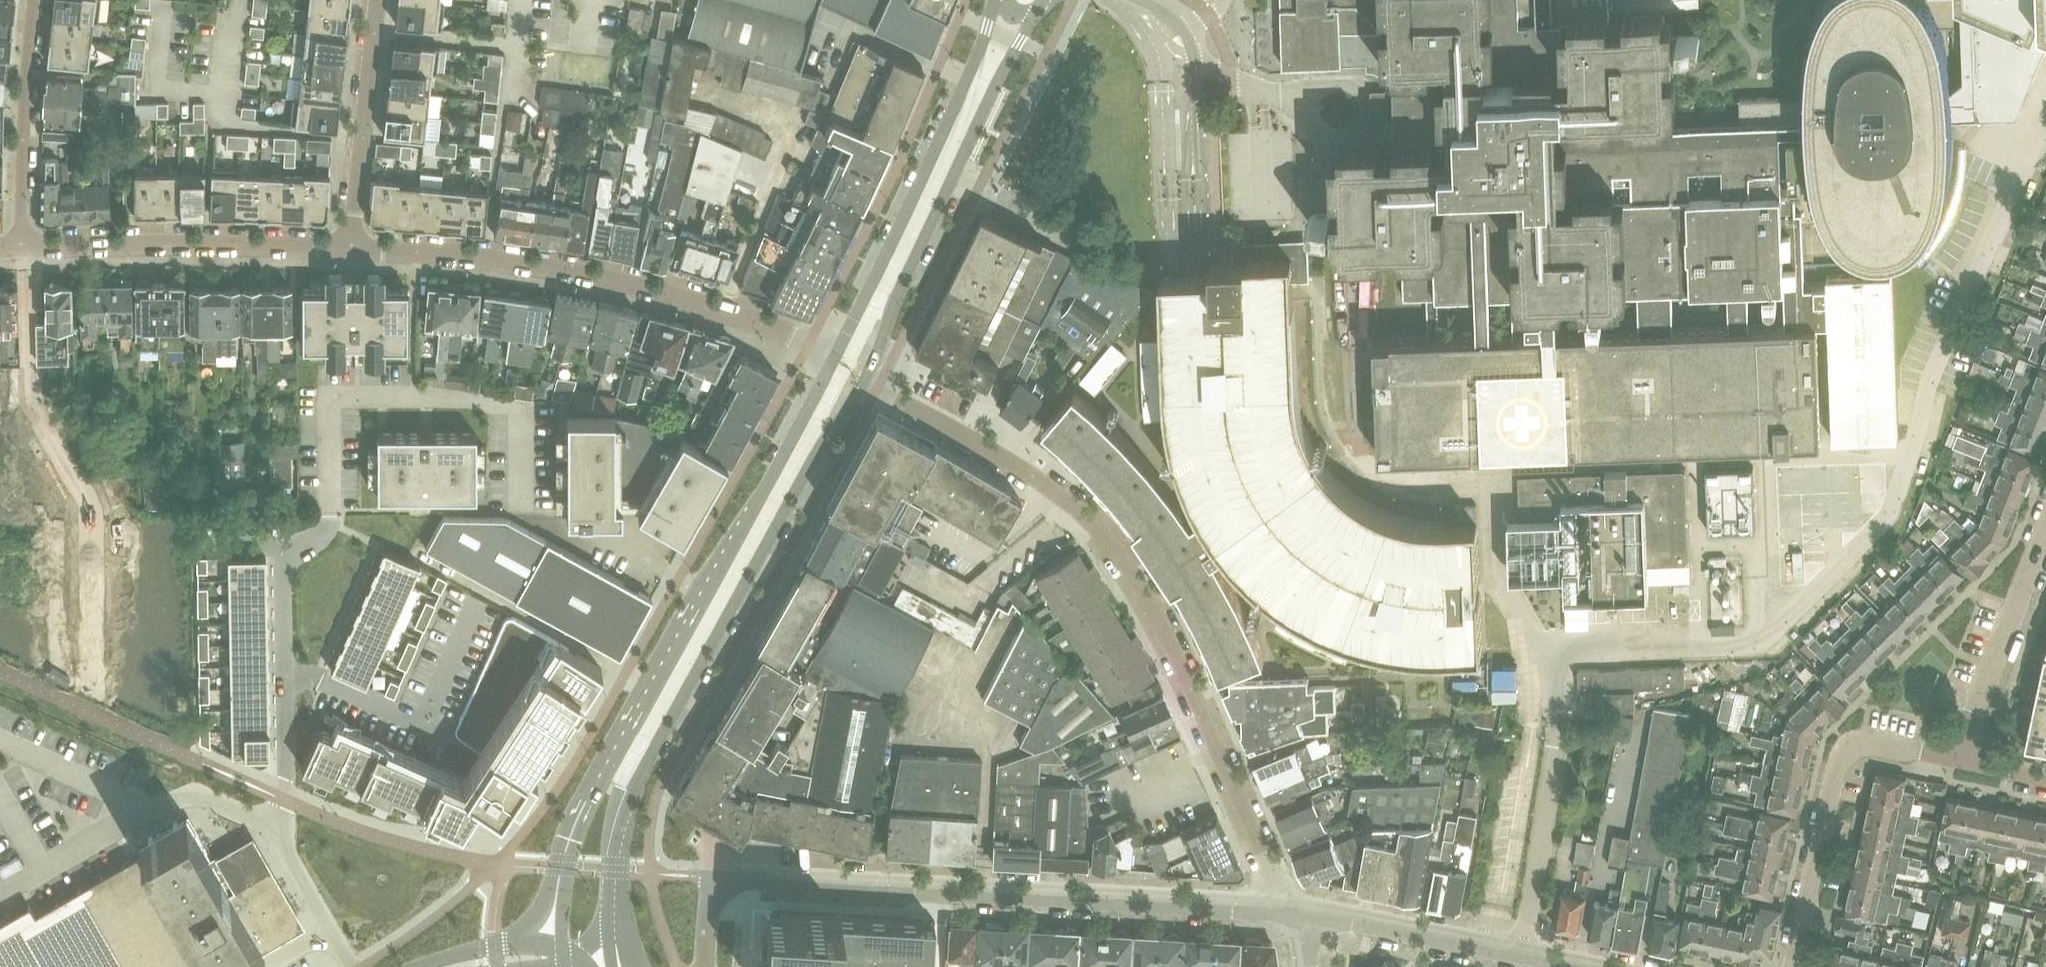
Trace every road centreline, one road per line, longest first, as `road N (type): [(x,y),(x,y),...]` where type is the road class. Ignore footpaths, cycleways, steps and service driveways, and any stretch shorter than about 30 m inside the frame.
road 1 (residential): [(858,377),(1008,460),(1096,527),(1141,588),(1298,914)]
road 2 (residential): [(1298,914),(745,882),(722,891),(712,908),(707,966)]
road 3 (secondary): [(610,904),(624,820),(644,767),(858,377)]
road 4 (secondary): [(835,357),(576,841)]
road 5 (unclassified): [(353,248),(584,273),(742,316),(835,357)]
road 6 (residential): [(90,661),(90,509),(85,489),(40,429),(24,246)]
road 7 (secondary): [(858,377),(1039,8)]
road 8 (secondary): [(994,0),(969,77),(835,357)]
road 9 (unclassified): [(24,246),(353,248)]
road 10 (residential): [(1796,966),(1848,764),(1892,746),(1961,759)]
road 11 (residential): [(1583,966),(1298,914)]
road 12 (residential): [(353,248),(377,0)]
road 13 (residential): [(34,0),(24,246)]
road 14 (residential): [(1961,759),(2045,535)]
road 15 (secondary): [(576,841),(547,906),(530,927),(495,944)]

